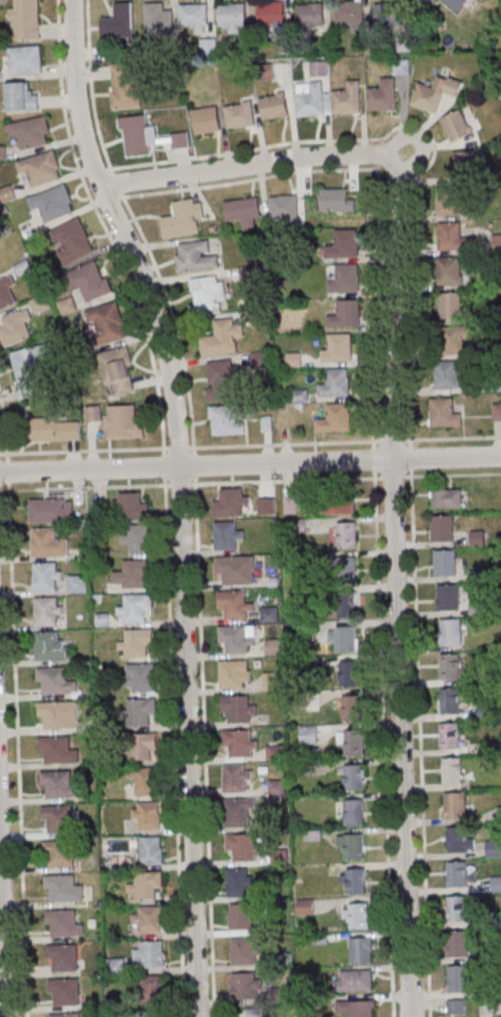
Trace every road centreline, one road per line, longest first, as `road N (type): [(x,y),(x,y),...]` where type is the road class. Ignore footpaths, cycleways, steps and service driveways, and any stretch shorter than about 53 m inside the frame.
road 1 (residential): [(409,1016),(391,418),(394,165),(382,153),(354,154),(104,184)]
road 2 (residential): [(199,1016),(175,400),(156,312),(77,97),(74,0)]
road 3 (residential): [(500,456),(0,472)]
road 4 (residential): [(5,1016),(0,879)]

